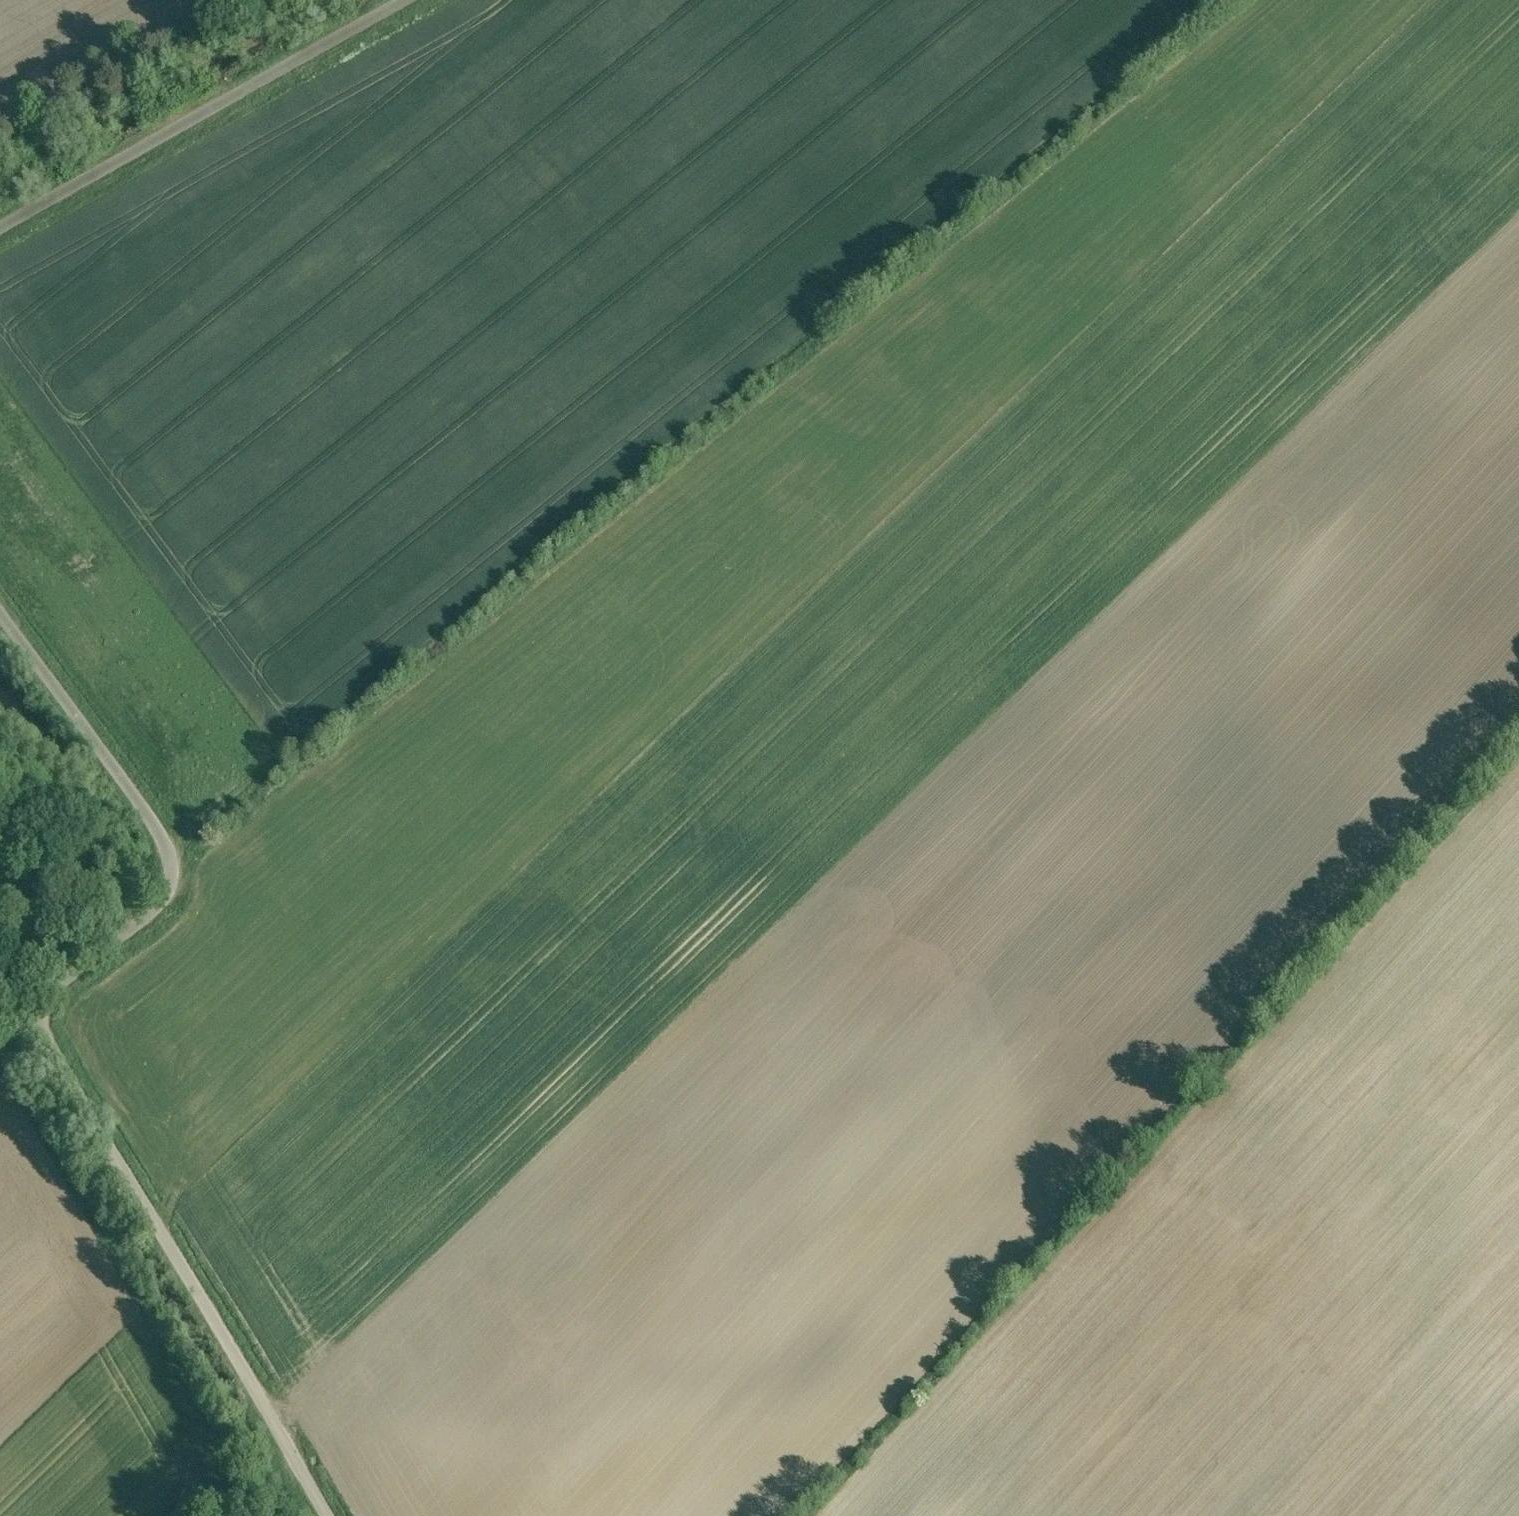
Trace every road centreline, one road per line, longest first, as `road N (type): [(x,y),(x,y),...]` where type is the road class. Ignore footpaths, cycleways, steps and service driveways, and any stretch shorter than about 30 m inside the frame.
road 1 (residential): [(321,1515),(19,1006)]
road 2 (residential): [(19,1006),(160,902),(171,878),(164,845),(0,618)]
road 3 (residential): [(0,230),(405,0)]

